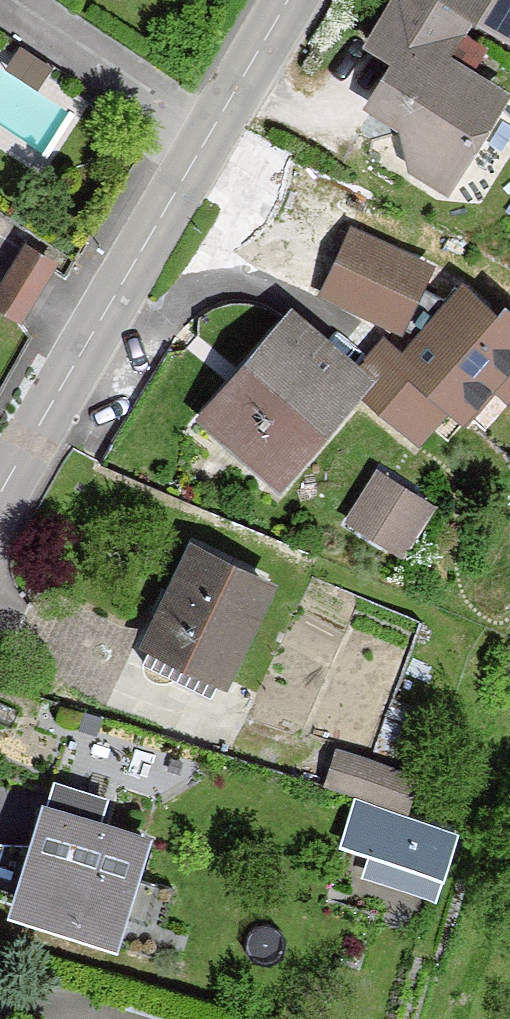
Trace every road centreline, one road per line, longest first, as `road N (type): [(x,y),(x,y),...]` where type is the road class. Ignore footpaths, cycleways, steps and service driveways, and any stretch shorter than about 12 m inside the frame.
road 1 (unclassified): [(0,489),(288,0)]

